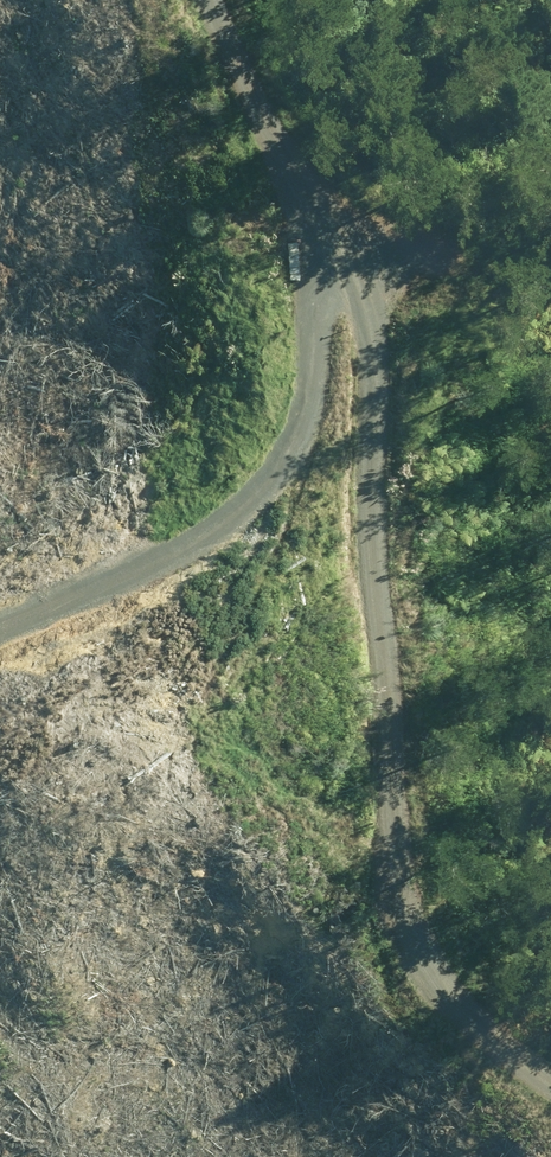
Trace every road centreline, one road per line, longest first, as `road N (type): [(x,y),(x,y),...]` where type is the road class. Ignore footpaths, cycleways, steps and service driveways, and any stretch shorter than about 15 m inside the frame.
road 1 (track): [(214,0),(309,242),(412,883),(478,1012),(550,1081)]
road 2 (track): [(0,690),(332,381)]

